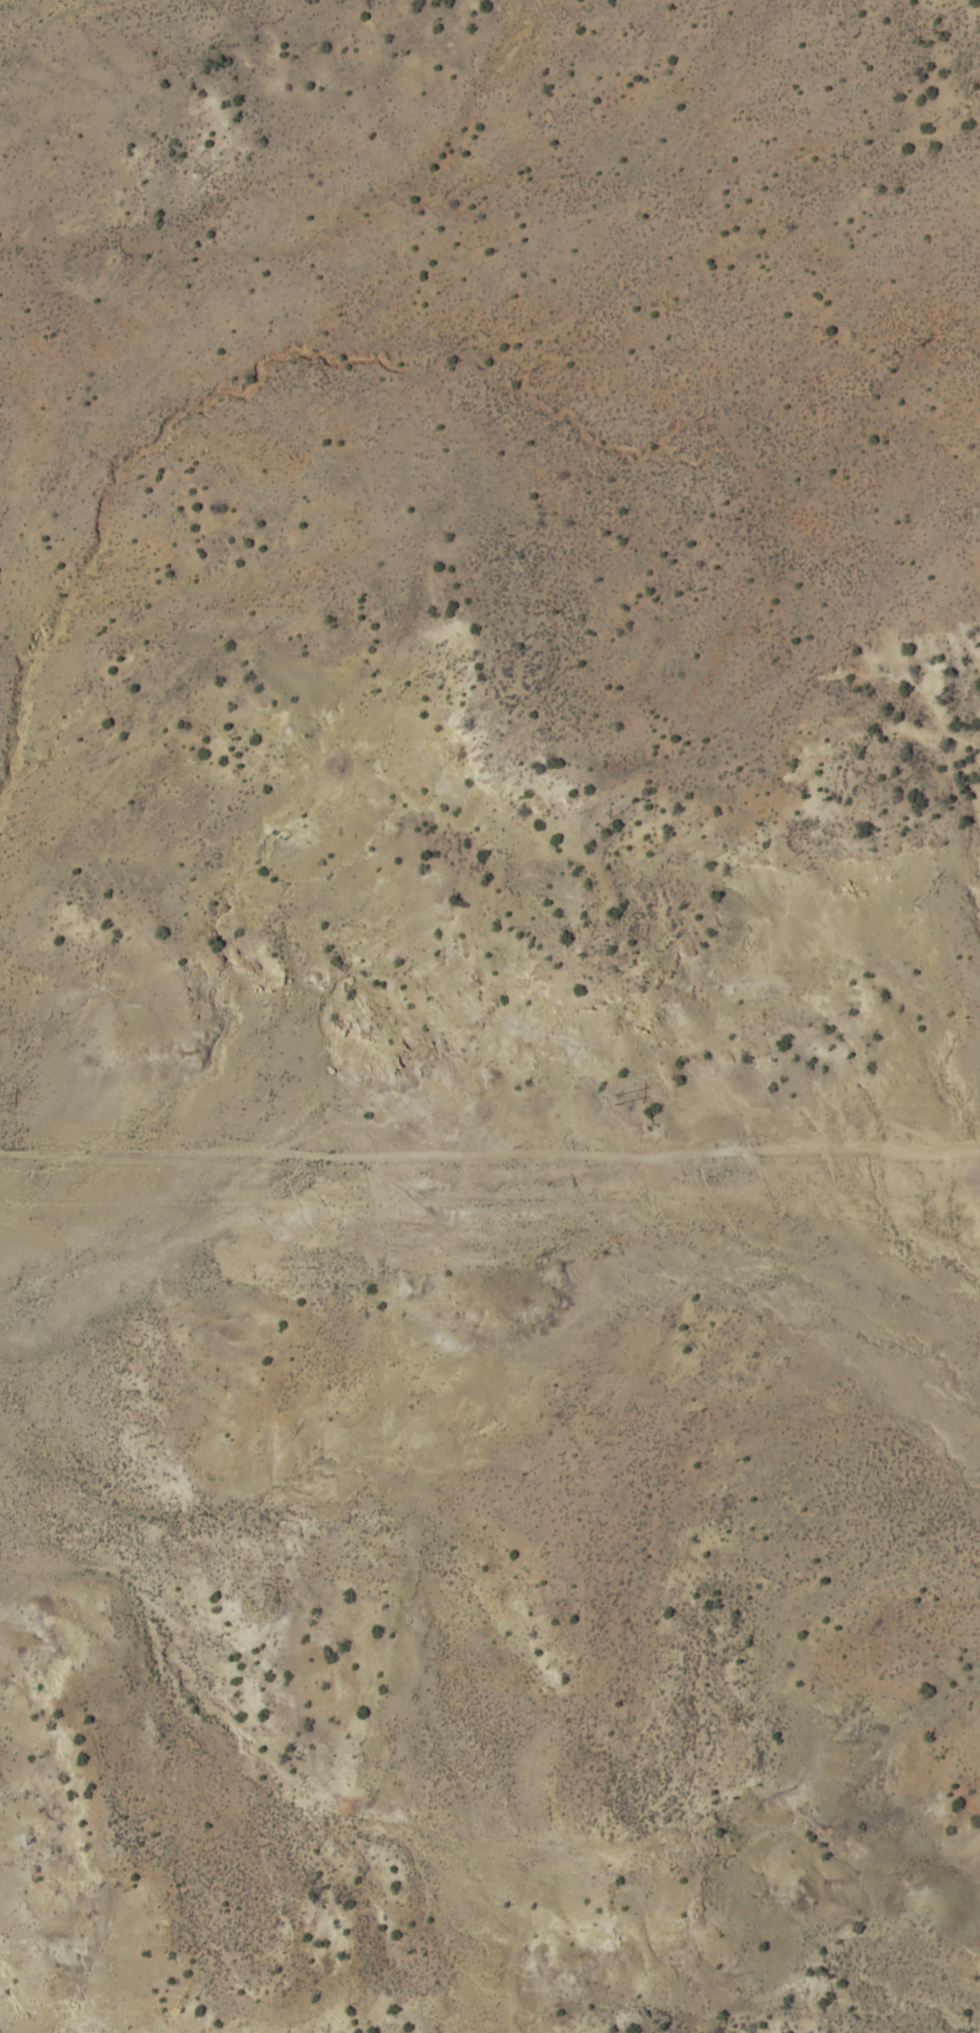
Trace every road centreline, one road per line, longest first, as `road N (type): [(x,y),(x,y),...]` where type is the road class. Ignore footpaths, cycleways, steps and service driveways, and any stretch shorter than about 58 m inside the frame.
road 1 (residential): [(667,839),(761,755),(979,670)]

